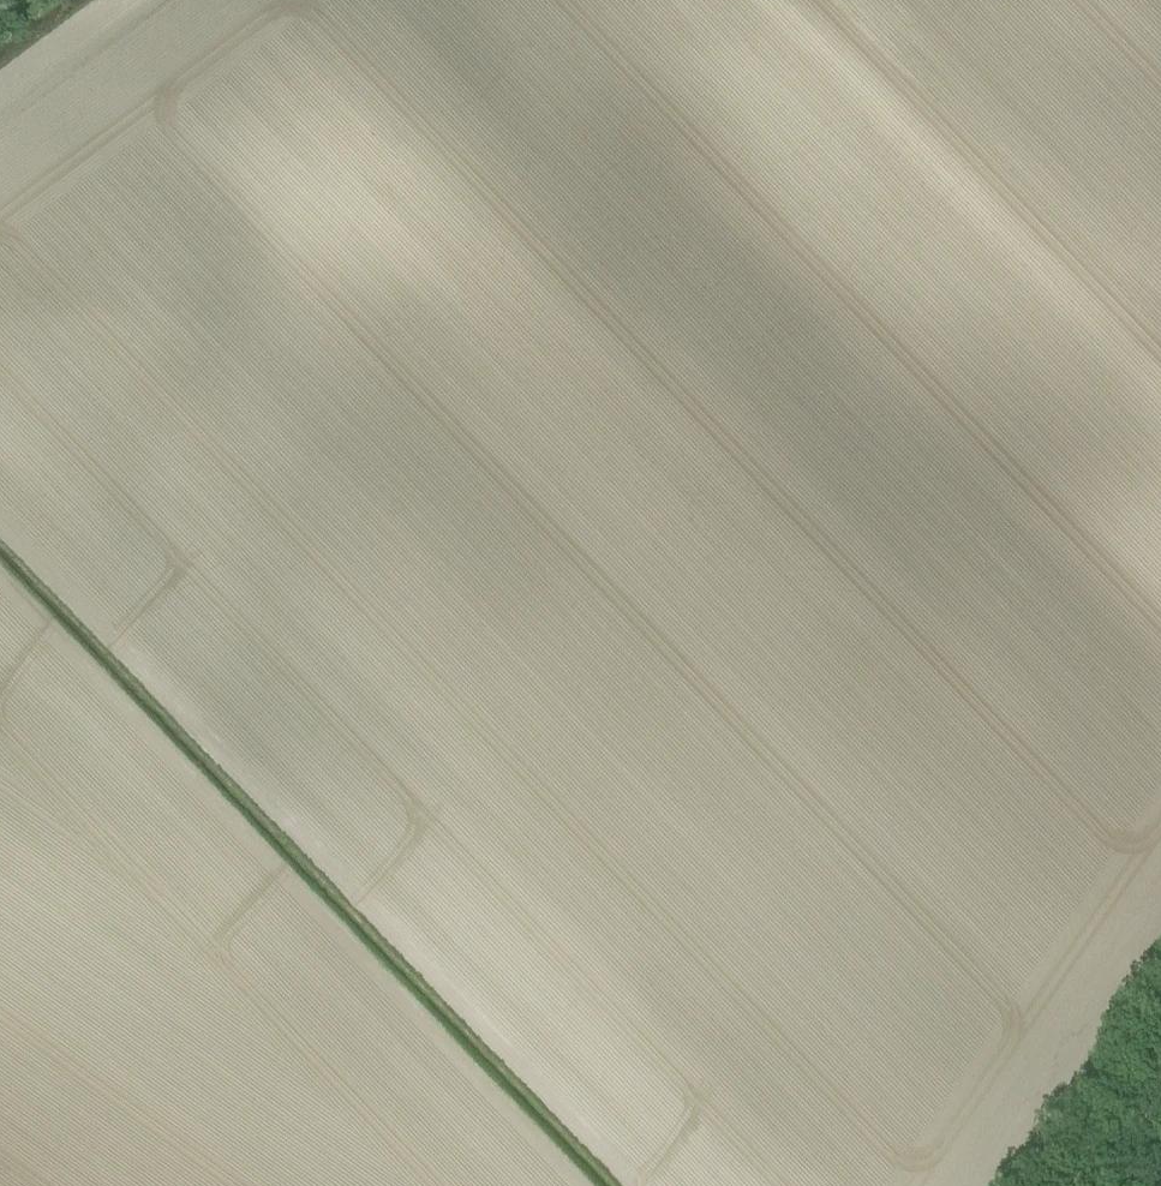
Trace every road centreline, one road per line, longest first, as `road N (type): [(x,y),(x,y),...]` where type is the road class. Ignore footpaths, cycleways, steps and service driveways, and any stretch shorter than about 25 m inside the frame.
road 1 (track): [(1160,1079),(1088,1185)]

